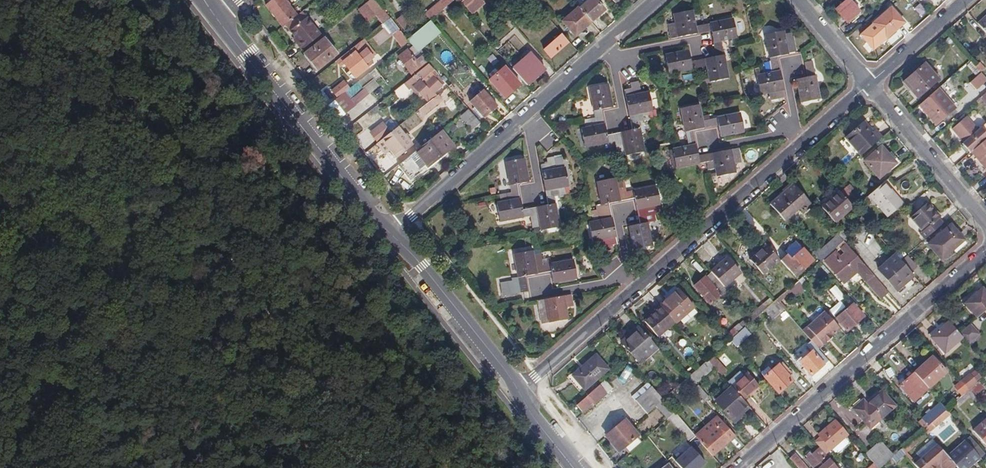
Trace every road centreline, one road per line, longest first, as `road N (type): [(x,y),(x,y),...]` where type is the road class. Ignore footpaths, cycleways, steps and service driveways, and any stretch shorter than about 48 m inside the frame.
road 1 (residential): [(516,392),(869,85)]
road 2 (residential): [(392,232),(655,0)]
road 3 (residential): [(738,467),(985,251)]
road 4 (secondary): [(392,232),(218,15)]
road 5 (secondary): [(516,392),(392,232)]
road 6 (residential): [(985,224),(869,85)]
road 7 (residential): [(869,85),(965,0)]

